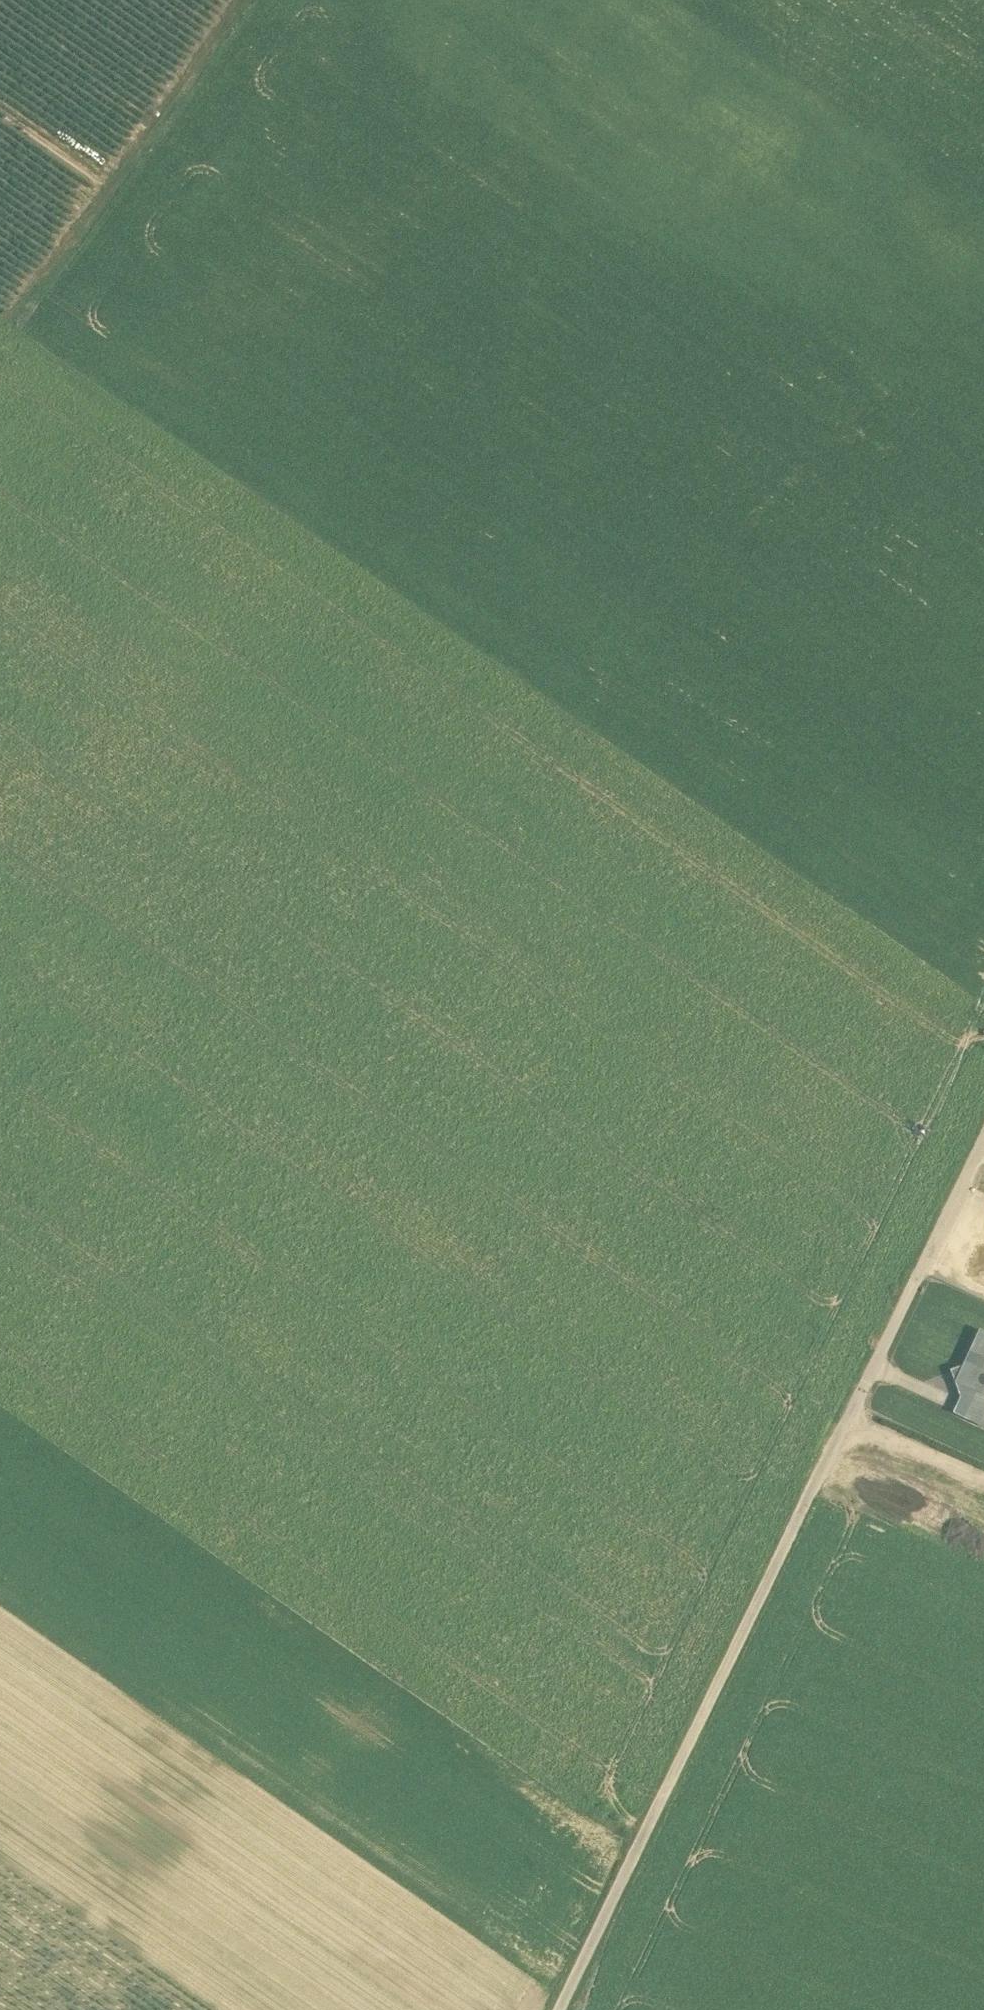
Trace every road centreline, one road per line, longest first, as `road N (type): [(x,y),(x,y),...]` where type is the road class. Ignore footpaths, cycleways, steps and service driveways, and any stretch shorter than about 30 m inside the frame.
road 1 (unclassified): [(562,2009),(983,1142)]

